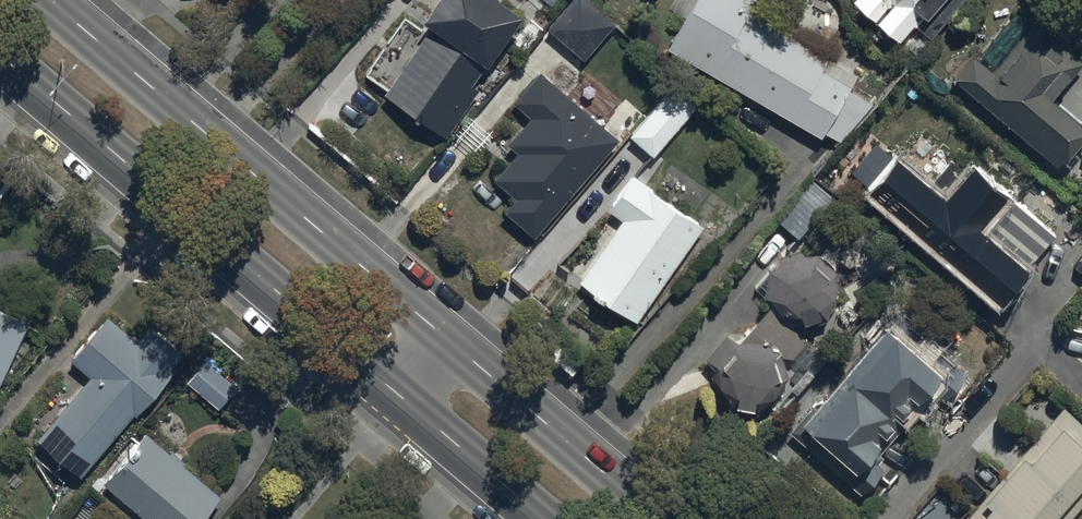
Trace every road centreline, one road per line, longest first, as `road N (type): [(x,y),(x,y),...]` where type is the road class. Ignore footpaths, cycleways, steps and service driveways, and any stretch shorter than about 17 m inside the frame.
road 1 (primary): [(47,0),(462,351)]
road 2 (primary): [(414,407),(0,55)]
road 3 (primary): [(462,351),(660,518)]
road 4 (primary): [(546,518),(414,407)]

